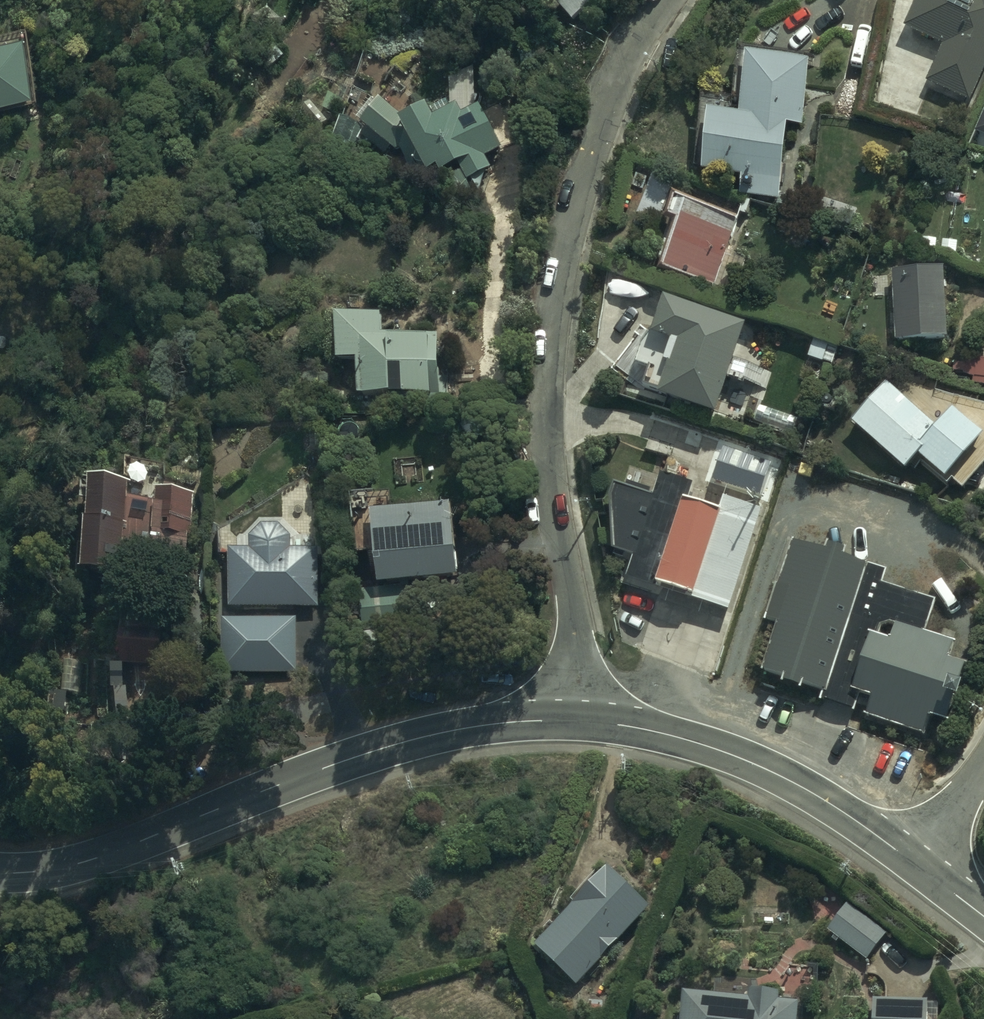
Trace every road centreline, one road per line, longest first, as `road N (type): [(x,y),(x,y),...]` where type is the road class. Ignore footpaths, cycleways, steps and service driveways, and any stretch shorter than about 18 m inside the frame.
road 1 (residential): [(579,720),(549,370),(568,258),(596,161),(637,47),(664,0)]
road 2 (tertiary): [(0,873),(105,856),(418,738),(579,720)]
road 3 (tertiary): [(579,720),(665,734),(760,766),(840,810),(916,867)]
road 4 (residential): [(983,763),(916,867)]

